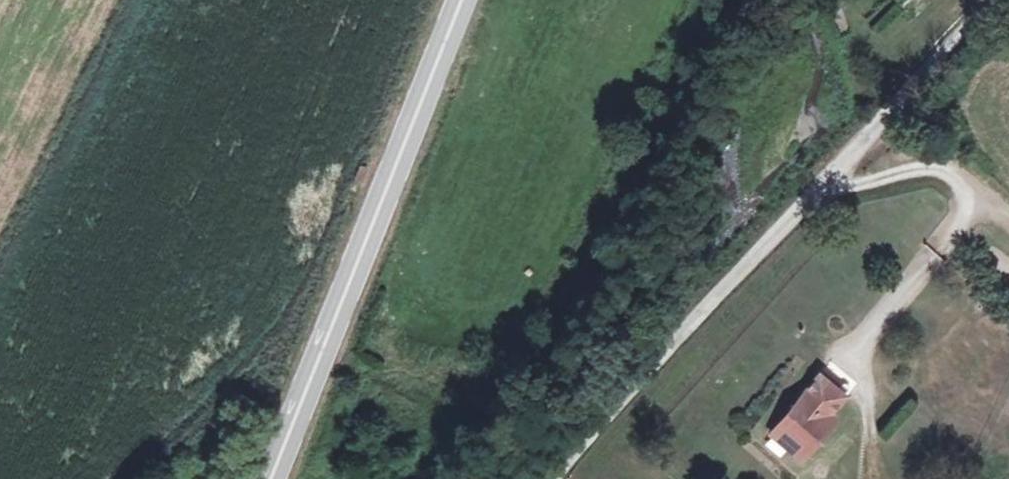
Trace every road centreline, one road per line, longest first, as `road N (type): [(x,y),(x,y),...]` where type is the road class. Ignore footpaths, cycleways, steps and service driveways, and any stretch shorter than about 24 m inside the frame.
road 1 (unclassified): [(551,478),(809,204),(930,59),(1008,1)]
road 2 (secondary): [(276,478),(466,0)]

